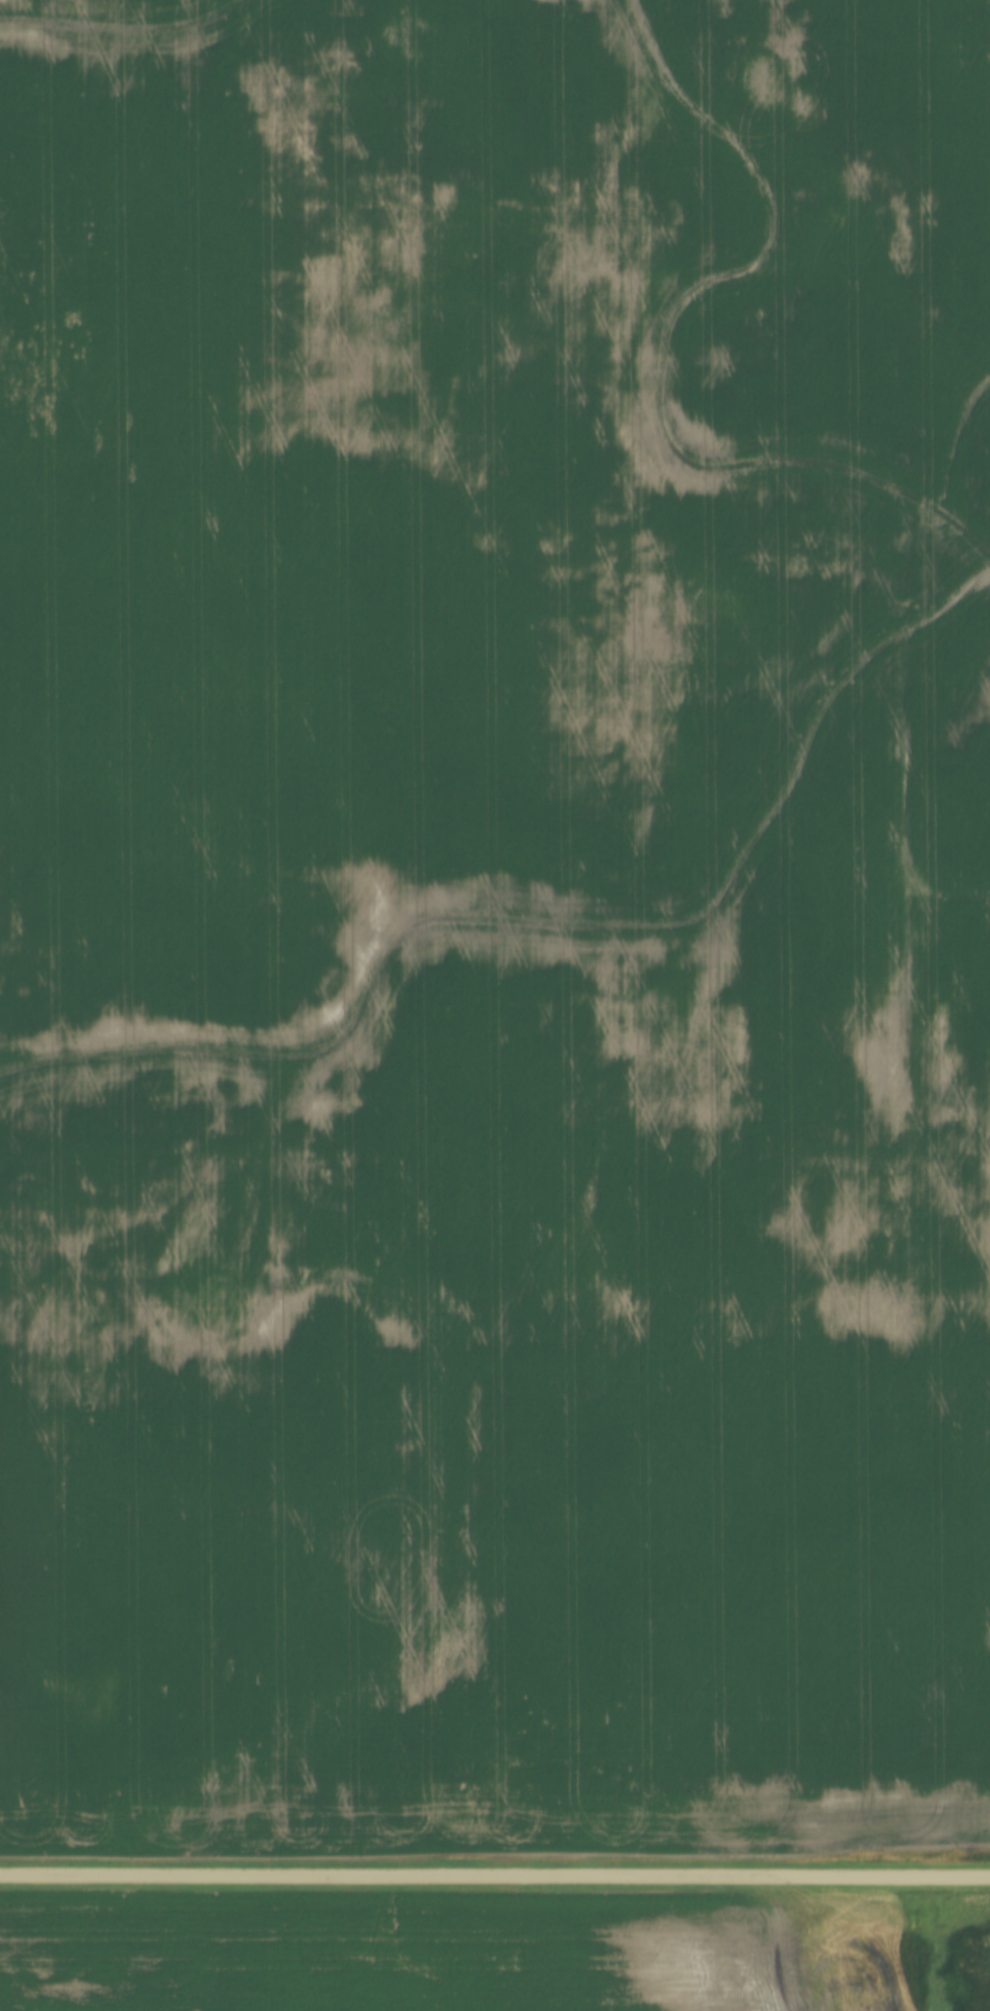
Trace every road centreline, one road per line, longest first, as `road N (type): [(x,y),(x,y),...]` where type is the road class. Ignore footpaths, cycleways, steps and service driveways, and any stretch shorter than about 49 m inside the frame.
road 1 (residential): [(0,1880),(989,1880)]

